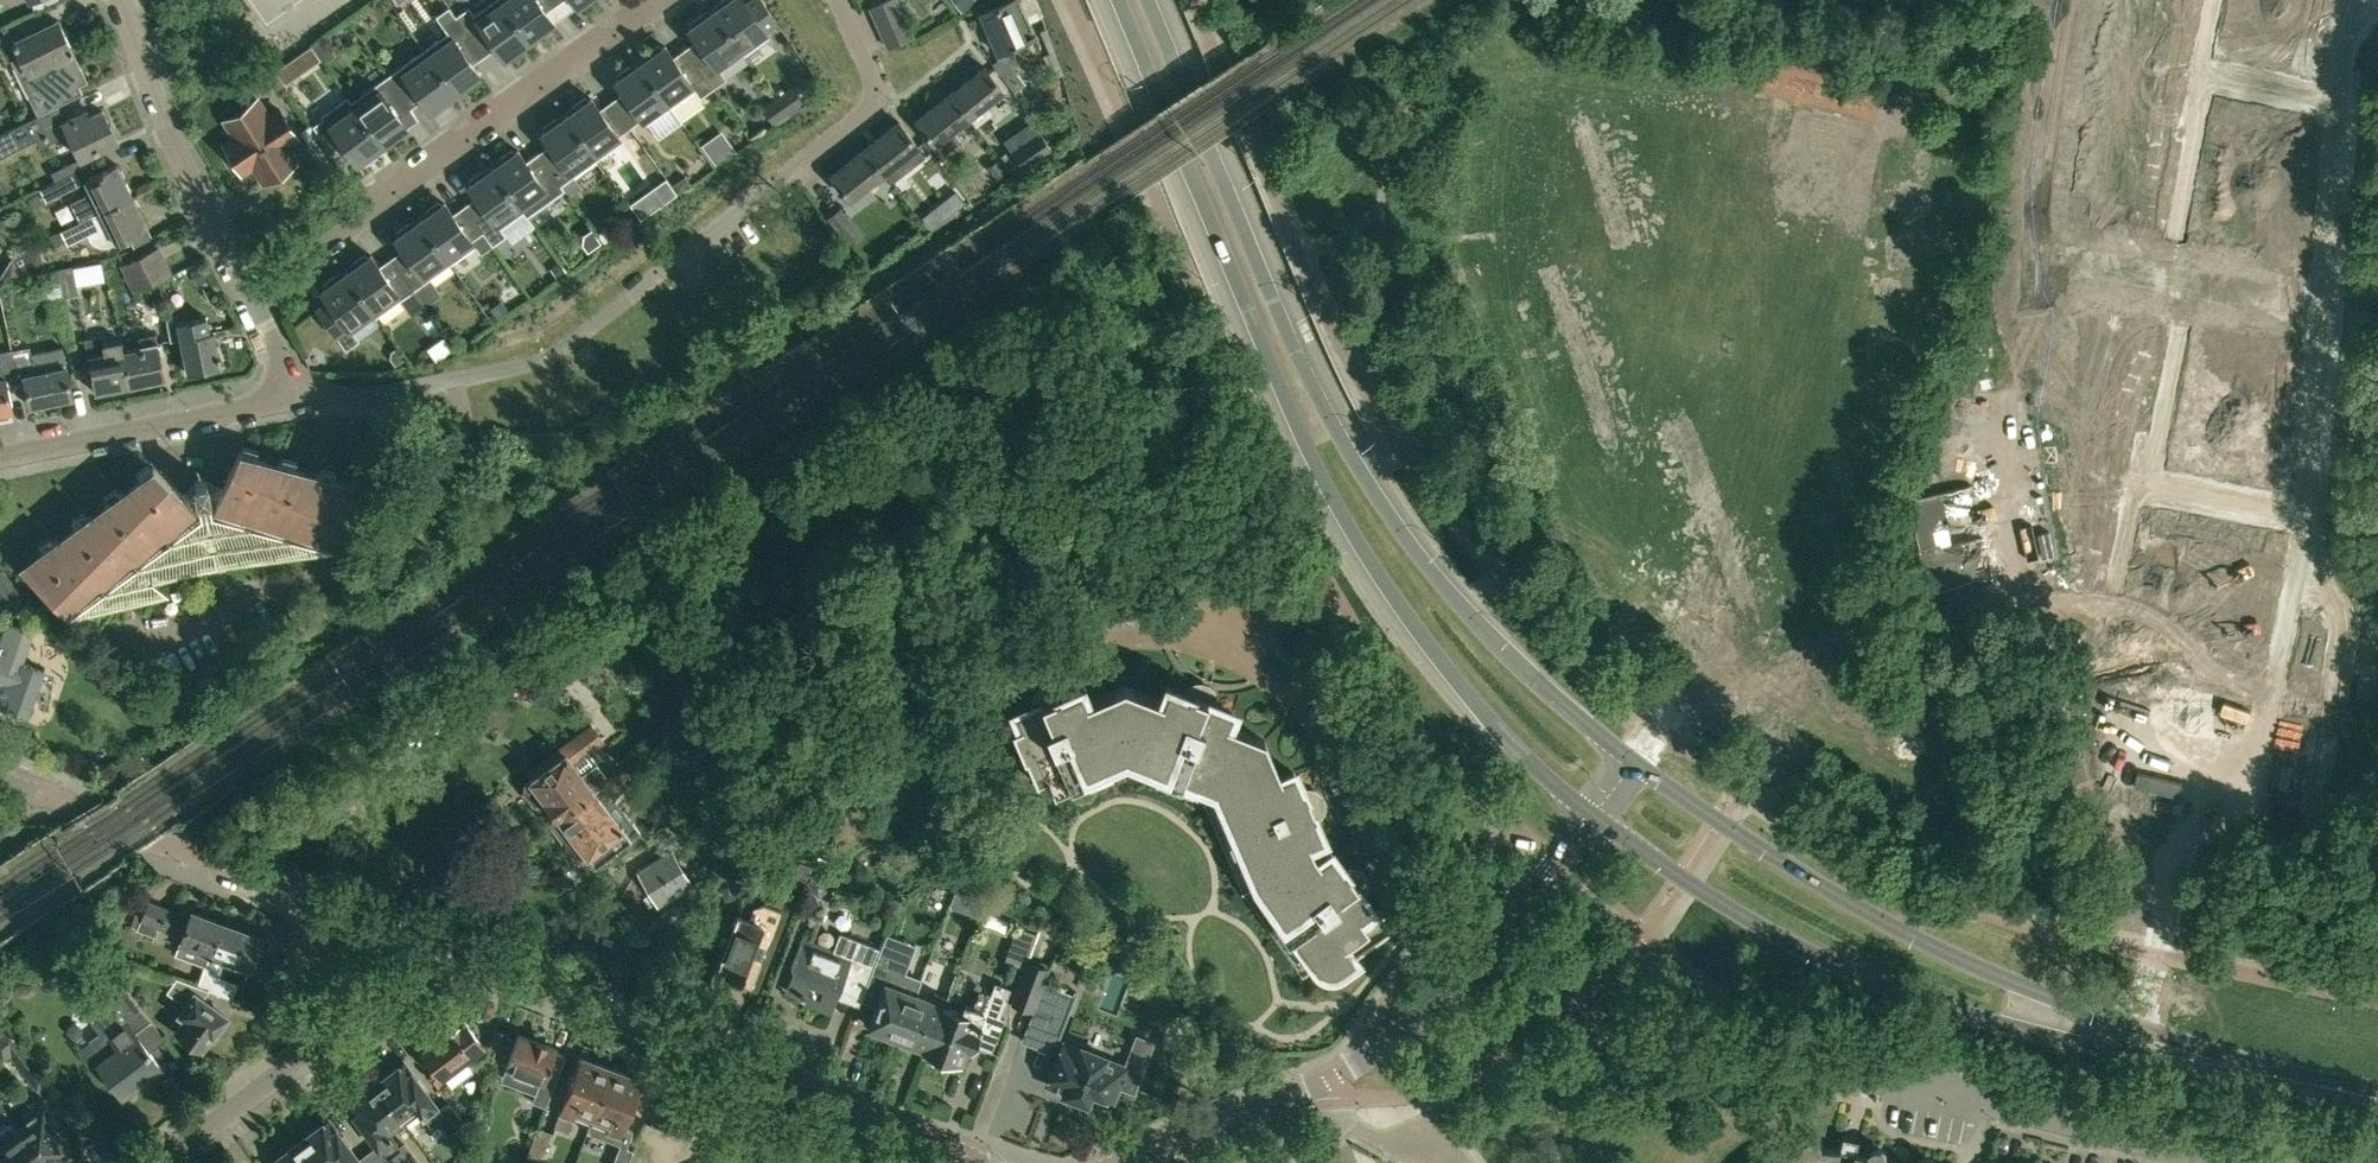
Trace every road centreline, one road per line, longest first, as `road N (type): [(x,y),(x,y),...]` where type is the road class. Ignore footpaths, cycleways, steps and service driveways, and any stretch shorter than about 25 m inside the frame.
road 1 (primary): [(1119,0),(1186,174),(1334,503),(1410,625),(1509,745),(1587,815)]
road 2 (primary): [(1633,764),(1463,608),(1366,481),(1286,332),(1147,0)]
road 3 (residential): [(291,401),(401,399),(546,356),(865,113),(875,87),(842,0)]
road 4 (primary): [(1587,815),(1792,945),(1890,988),(2117,1051),(2241,1071)]
road 5 (unknown): [(2377,647),(2313,634),(2354,0)]
road 6 (primary): [(2241,1071),(2007,981),(1870,916),(1633,764)]
road 7 (unclassified): [(445,952),(983,1162)]
road 8 (residential): [(678,0),(254,296)]
road 9 (unclassified): [(445,952),(0,781)]
road 10 (unclassified): [(1337,1075),(1416,1020),(1470,964),(1587,815)]
road 11 (residential): [(445,952),(160,1162)]
road 12 (residential): [(2218,1162),(1888,1077)]
road 13 (residential): [(254,296),(211,217),(119,0)]
road 14 (track): [(1498,499),(1372,218)]
road 15 (residential): [(0,453),(291,401)]
road 16 (unclassified): [(1131,1162),(1337,1075)]
road 17 (residential): [(2348,92),(2203,67)]
road 18 (residential): [(2321,514),(2181,487)]
road 19 (primary): [(2377,1099),(2241,1071)]
road 20 (unclassified): [(1337,1075),(1345,1121),(1419,1162)]

